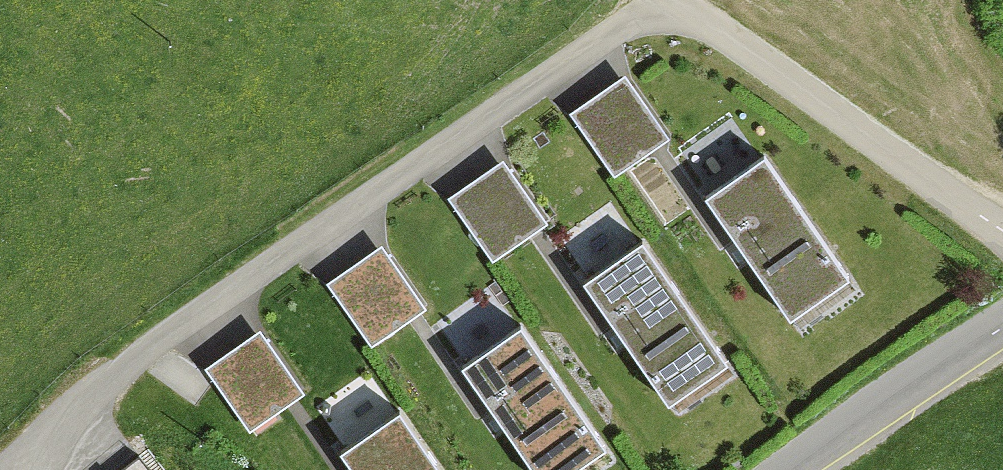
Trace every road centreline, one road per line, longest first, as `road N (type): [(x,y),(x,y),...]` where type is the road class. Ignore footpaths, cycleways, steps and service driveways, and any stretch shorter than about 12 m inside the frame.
road 1 (residential): [(797,469),(1002,328)]

